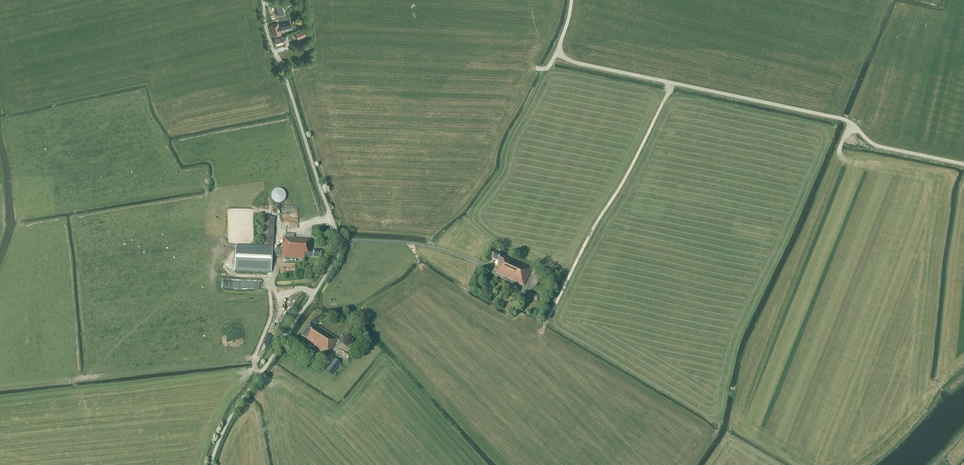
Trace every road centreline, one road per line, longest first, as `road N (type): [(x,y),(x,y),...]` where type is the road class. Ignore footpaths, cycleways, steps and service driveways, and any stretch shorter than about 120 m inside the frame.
road 1 (unclassified): [(210,464),(238,405),(339,247),(263,0)]
road 2 (track): [(963,164),(880,147),(838,118),(574,62),(560,47),(572,0)]
road 3 (track): [(543,330),(671,83)]

